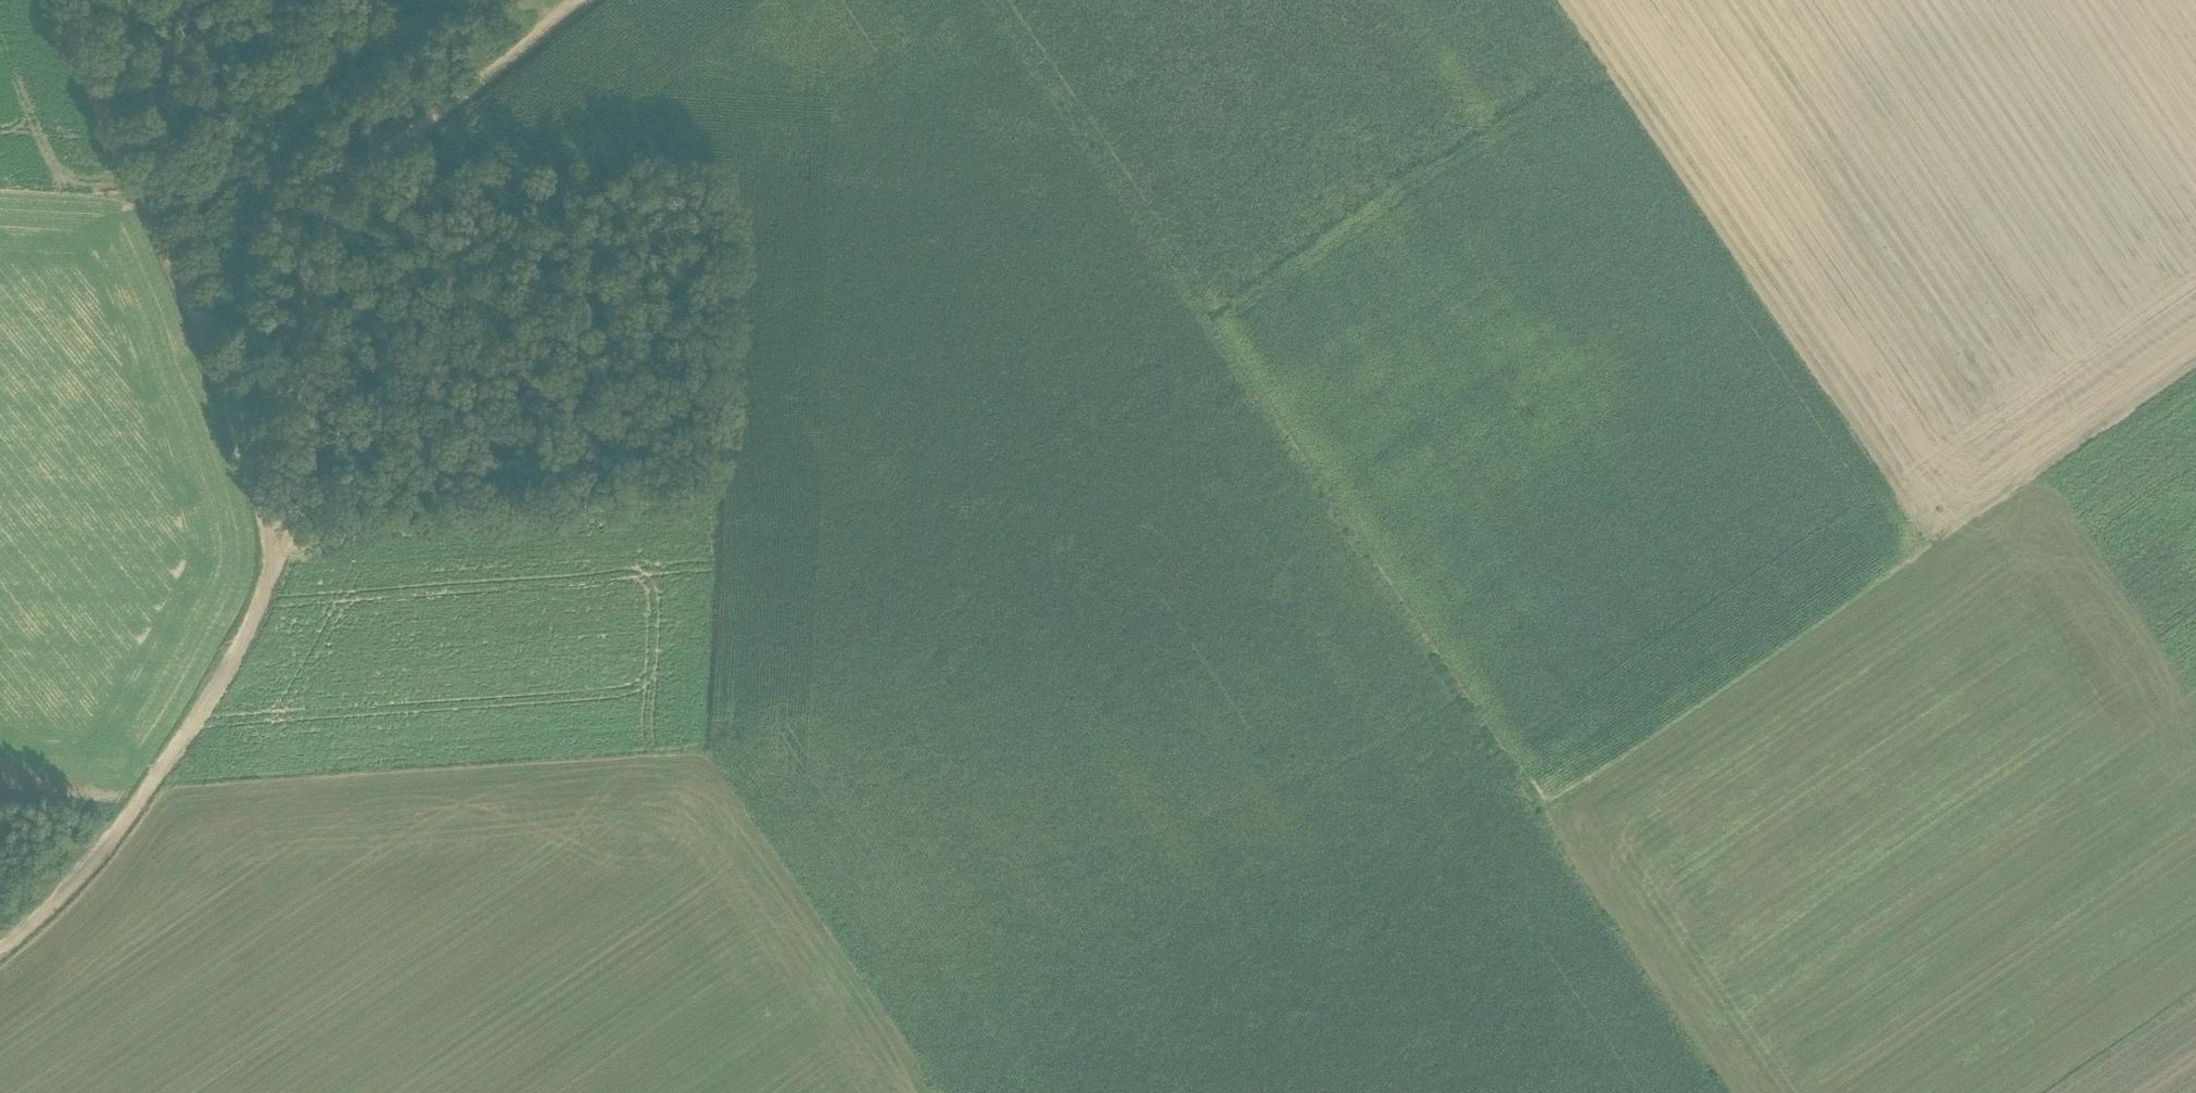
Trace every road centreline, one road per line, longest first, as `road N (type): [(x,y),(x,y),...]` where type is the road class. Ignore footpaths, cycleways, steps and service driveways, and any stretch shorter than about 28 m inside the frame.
road 1 (track): [(281,535),(303,494),(309,285),(327,223),(355,181),(395,144),(590,0)]
road 2 (track): [(62,0),(281,535)]
road 3 (track): [(0,949),(104,856),(240,643),(281,535)]

